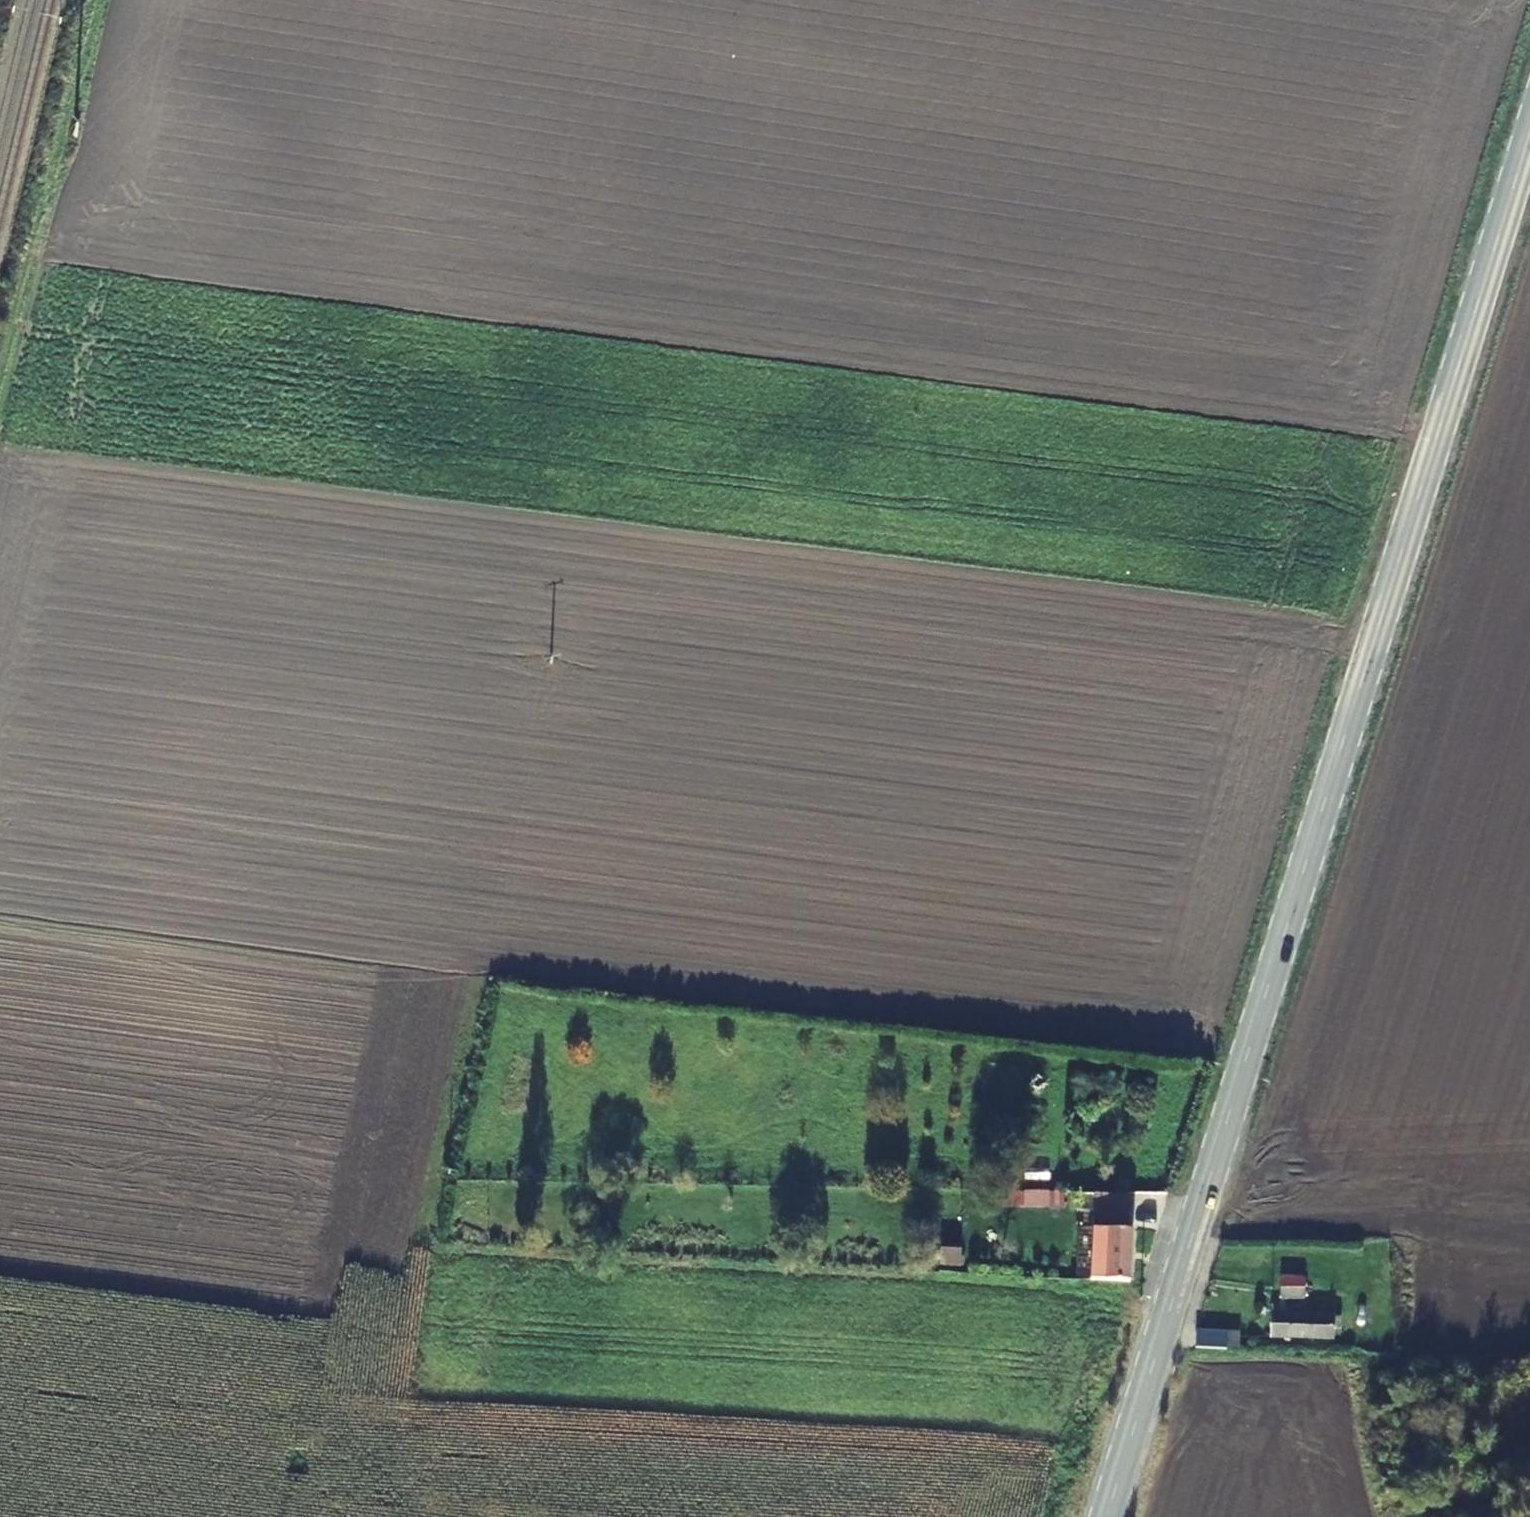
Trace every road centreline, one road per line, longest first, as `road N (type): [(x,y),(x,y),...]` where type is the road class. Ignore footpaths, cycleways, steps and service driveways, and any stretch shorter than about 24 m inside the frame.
road 1 (tertiary): [(1110,1516),(1529,145)]

